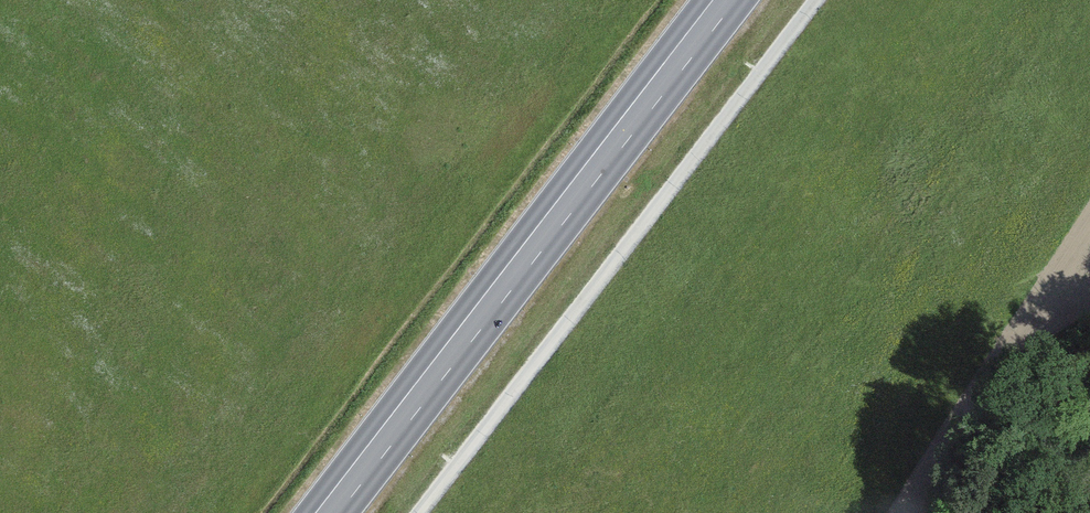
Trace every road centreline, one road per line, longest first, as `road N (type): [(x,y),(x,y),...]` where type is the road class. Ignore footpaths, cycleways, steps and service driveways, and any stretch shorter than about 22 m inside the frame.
road 1 (track): [(420,512),(818,0)]
road 2 (primary): [(724,0),(328,512)]

